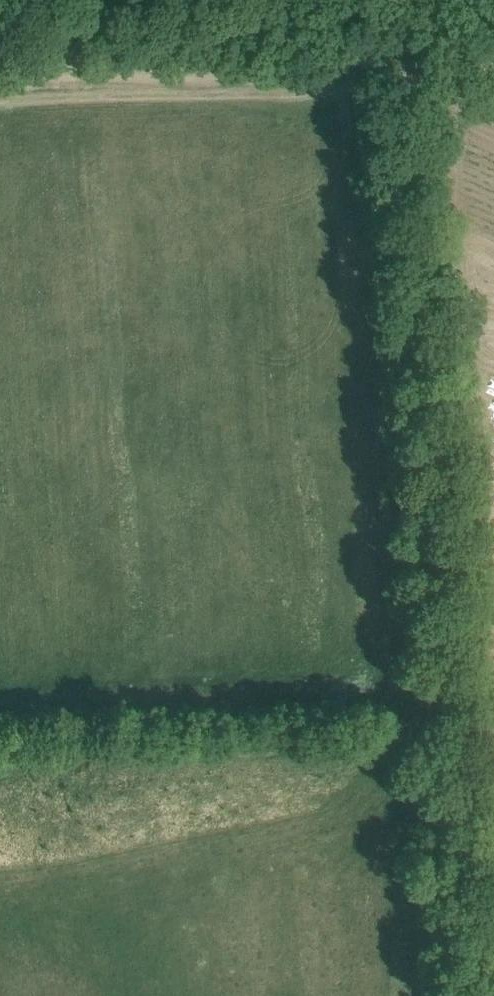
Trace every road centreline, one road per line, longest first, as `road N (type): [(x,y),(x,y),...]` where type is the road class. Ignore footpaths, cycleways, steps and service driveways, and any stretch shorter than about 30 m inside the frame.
road 1 (track): [(457,736),(407,62)]
road 2 (track): [(407,62),(0,69)]
road 3 (track): [(476,995),(457,736)]

